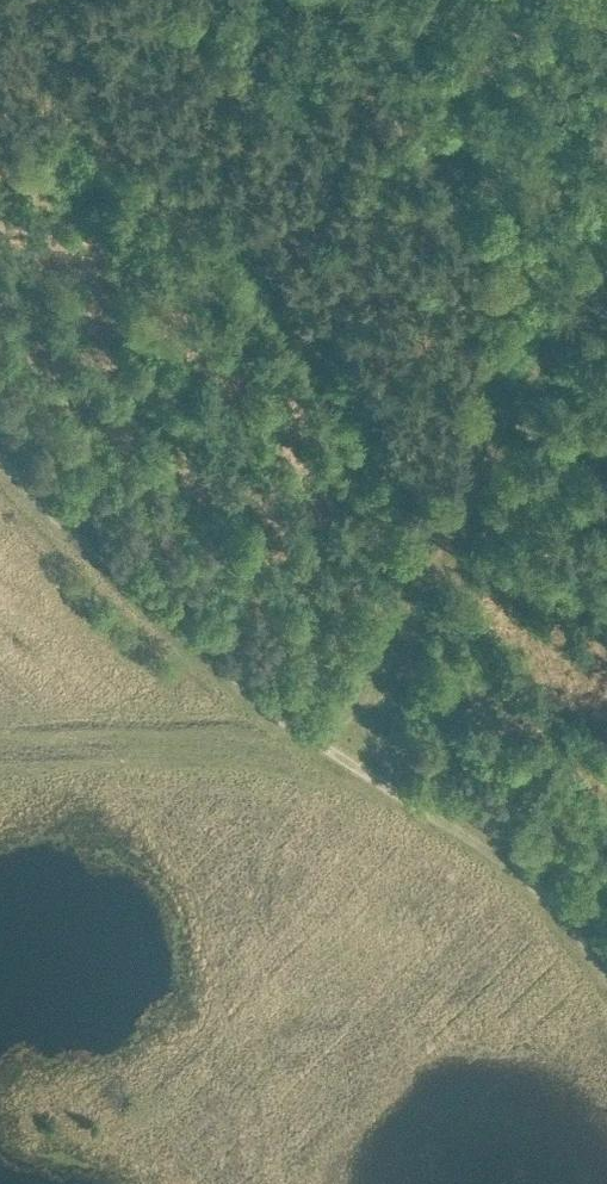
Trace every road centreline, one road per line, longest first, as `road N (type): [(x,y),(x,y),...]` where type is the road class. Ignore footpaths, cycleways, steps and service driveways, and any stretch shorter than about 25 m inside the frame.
road 1 (track): [(0,458),(124,592),(282,720),(506,860),(554,904),(606,974)]
road 2 (track): [(345,760),(388,652),(487,455),(606,294)]

